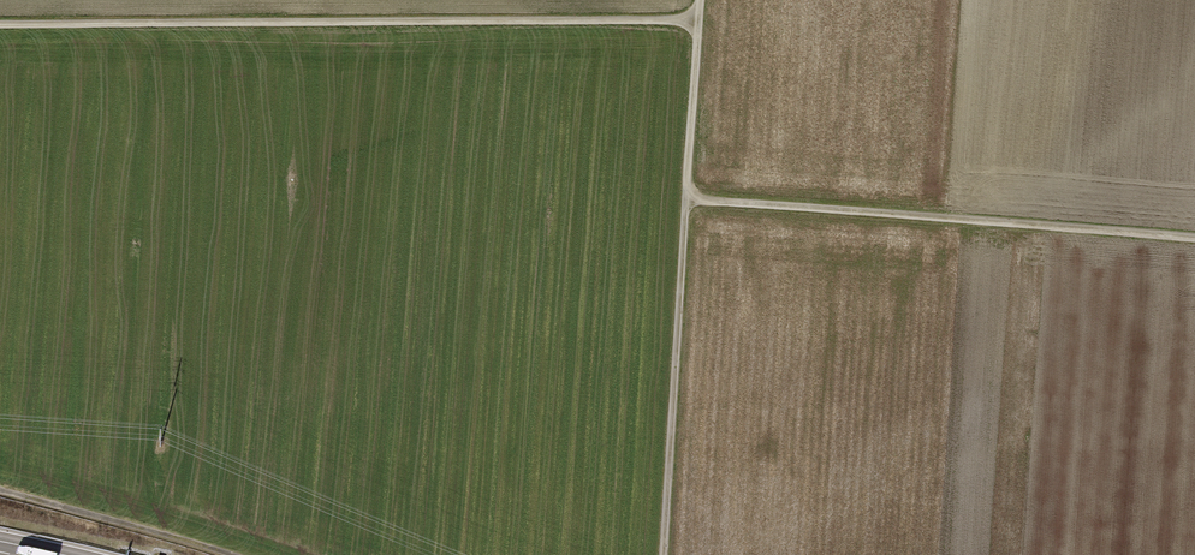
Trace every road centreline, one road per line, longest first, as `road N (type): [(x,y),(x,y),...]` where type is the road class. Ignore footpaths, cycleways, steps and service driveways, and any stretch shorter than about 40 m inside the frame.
road 1 (track): [(0,25),(699,21)]
road 2 (track): [(664,554),(699,21)]
road 3 (track): [(686,199),(1194,238)]
road 4 (track): [(231,554),(0,489)]

